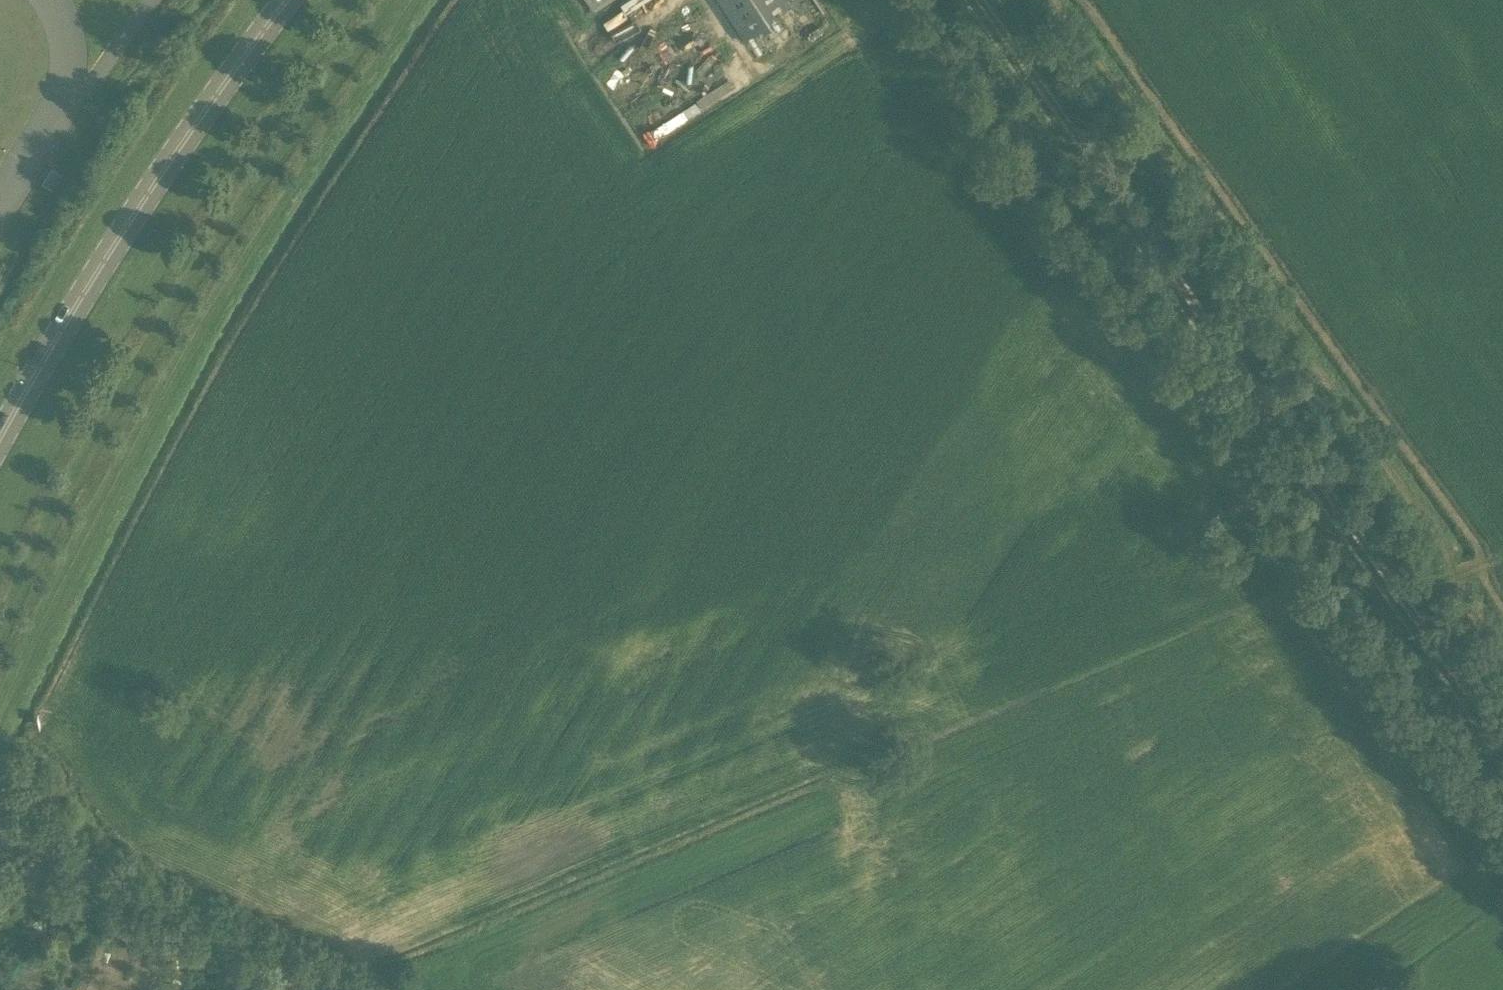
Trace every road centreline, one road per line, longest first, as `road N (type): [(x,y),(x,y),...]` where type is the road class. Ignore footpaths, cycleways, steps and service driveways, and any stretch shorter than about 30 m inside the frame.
road 1 (track): [(1502,744),(975,0)]
road 2 (primary): [(0,435),(132,220),(292,0)]
road 3 (unclassified): [(358,989),(228,919),(51,857)]

